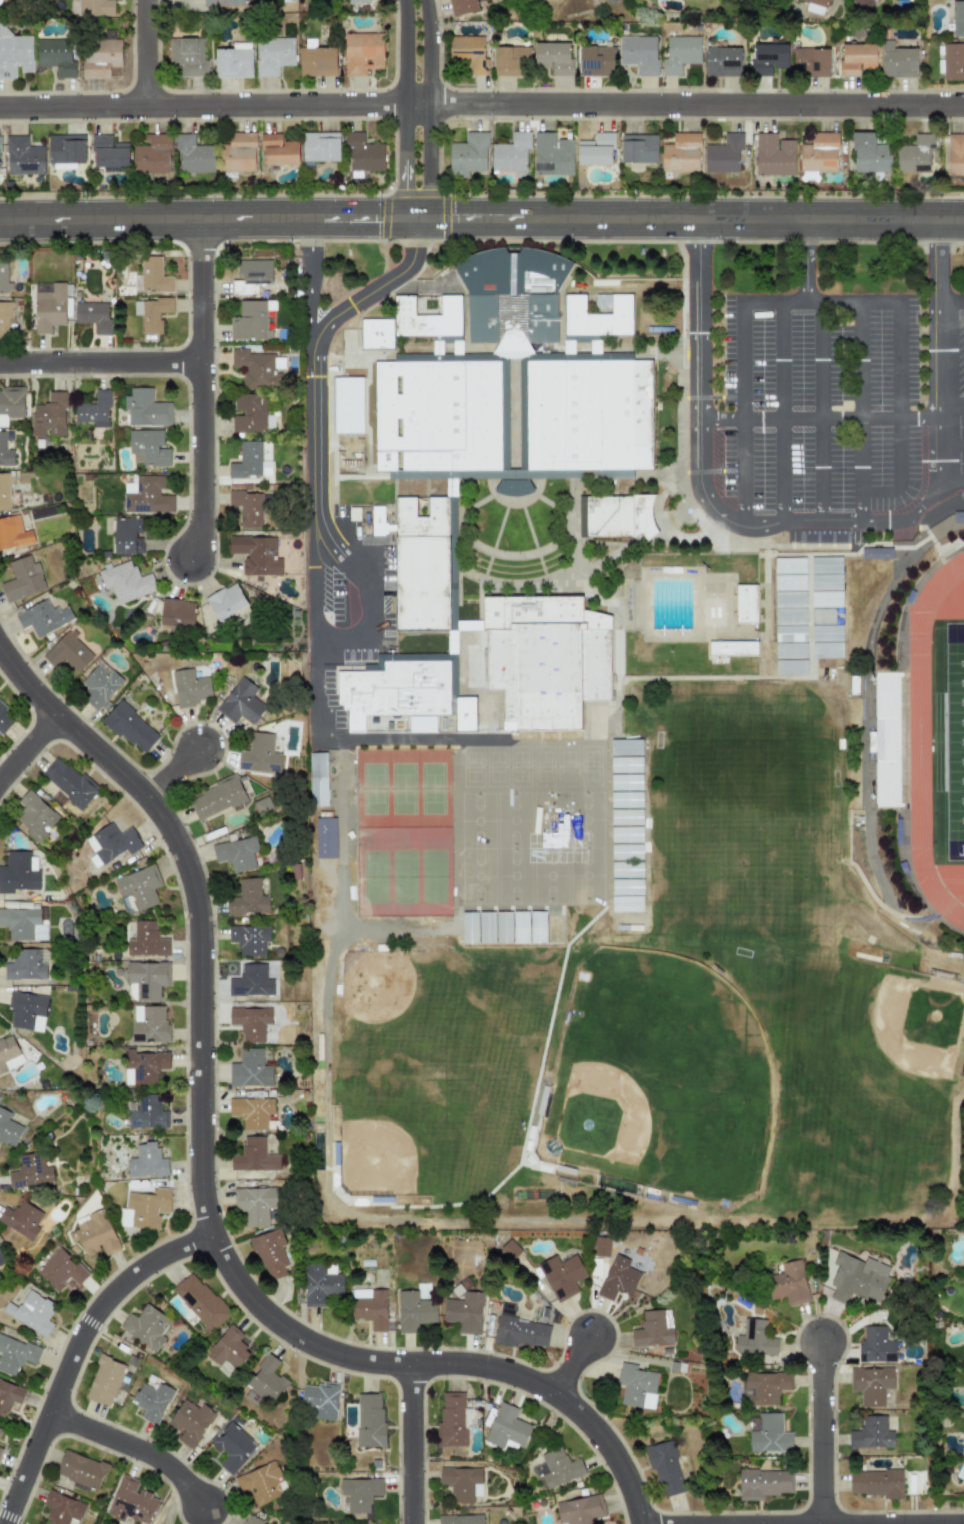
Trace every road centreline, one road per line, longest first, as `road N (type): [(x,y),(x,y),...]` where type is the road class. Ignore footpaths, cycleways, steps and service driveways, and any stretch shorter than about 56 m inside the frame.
road 1 (residential): [(0,108),(963,108)]
road 2 (residential): [(0,650),(39,699),(144,796),(190,879),(199,939),(201,1193),(210,1235)]
road 3 (residential): [(210,1235),(252,1300),(304,1341),(364,1361),(475,1365),(552,1394),(618,1463),(639,1523)]
road 4 (secondary): [(539,219),(963,220)]
road 5 (residential): [(210,1235),(122,1281),(89,1322),(4,1523)]
road 6 (residential): [(200,219),(201,514),(188,559)]
road 7 (residential): [(416,218),(438,186),(433,0)]
road 8 (residential): [(401,0),(401,186),(416,218)]
road 9 (secondary): [(0,221),(200,219)]
road 10 (residential): [(0,363),(200,362)]
road 11 (residential): [(48,1413),(156,1458),(202,1507)]
road 12 (residential): [(821,1523),(819,1341)]
road 13 (residential): [(411,1523),(410,1363)]
road 14 (secondary): [(416,218),(539,219)]

